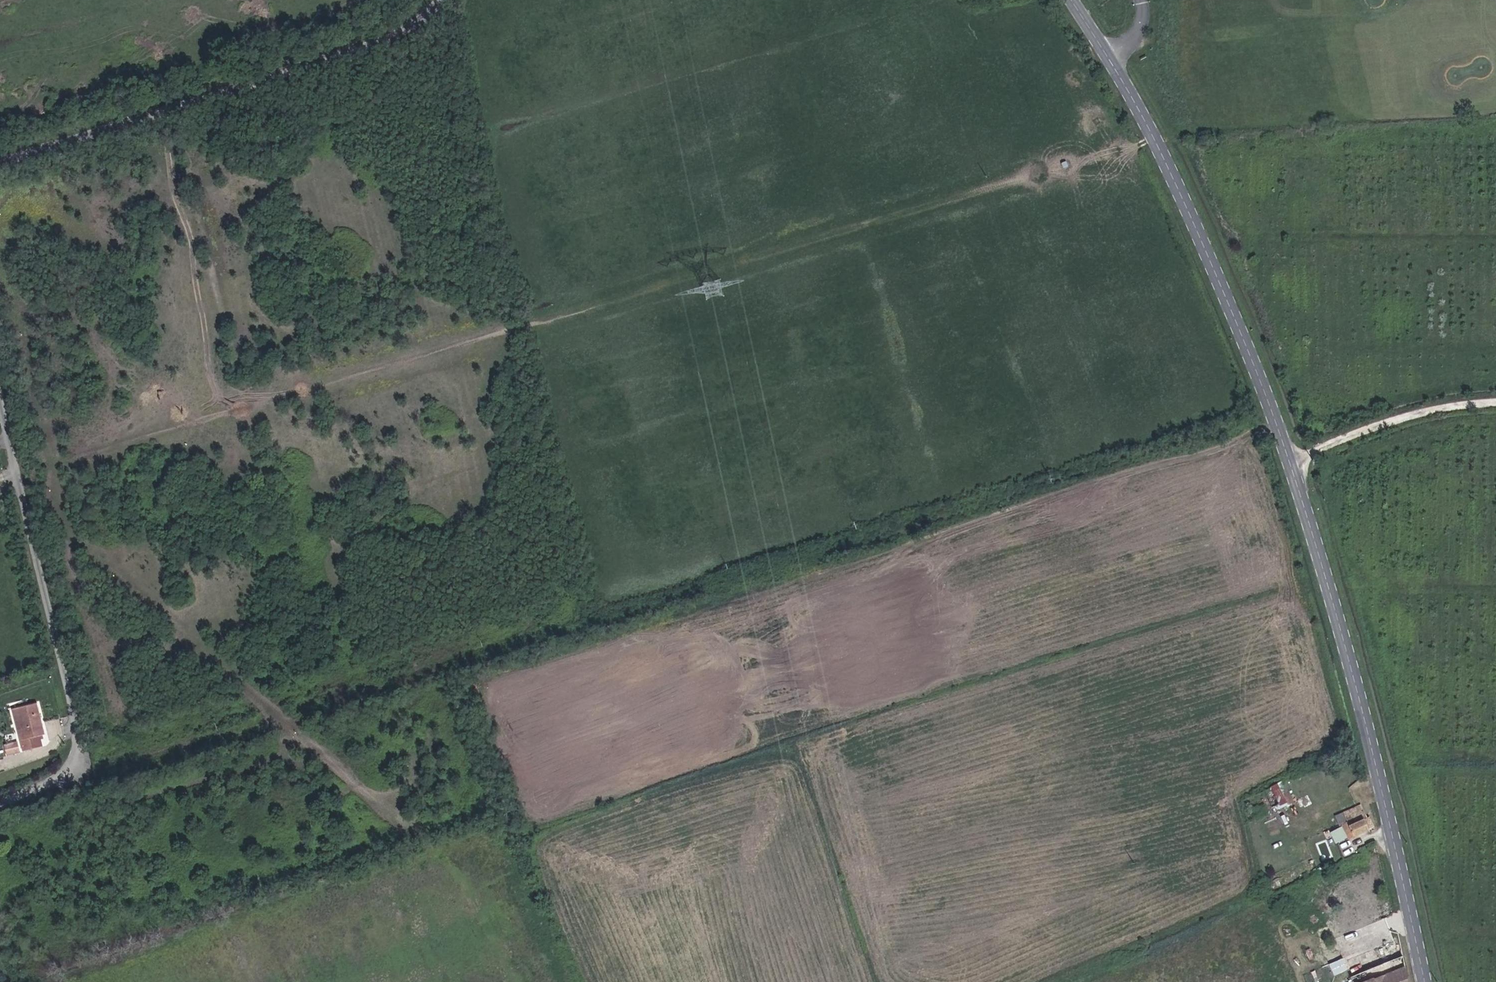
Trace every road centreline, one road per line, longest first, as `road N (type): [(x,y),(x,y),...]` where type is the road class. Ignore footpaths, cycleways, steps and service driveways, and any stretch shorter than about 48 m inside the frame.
road 1 (tertiary): [(1073,0),(1210,249),(1294,462),(1378,757),(1427,981)]
road 2 (unclassified): [(444,0),(384,42),(0,160)]
road 3 (unclassified): [(0,801),(54,780),(76,745),(0,400)]

